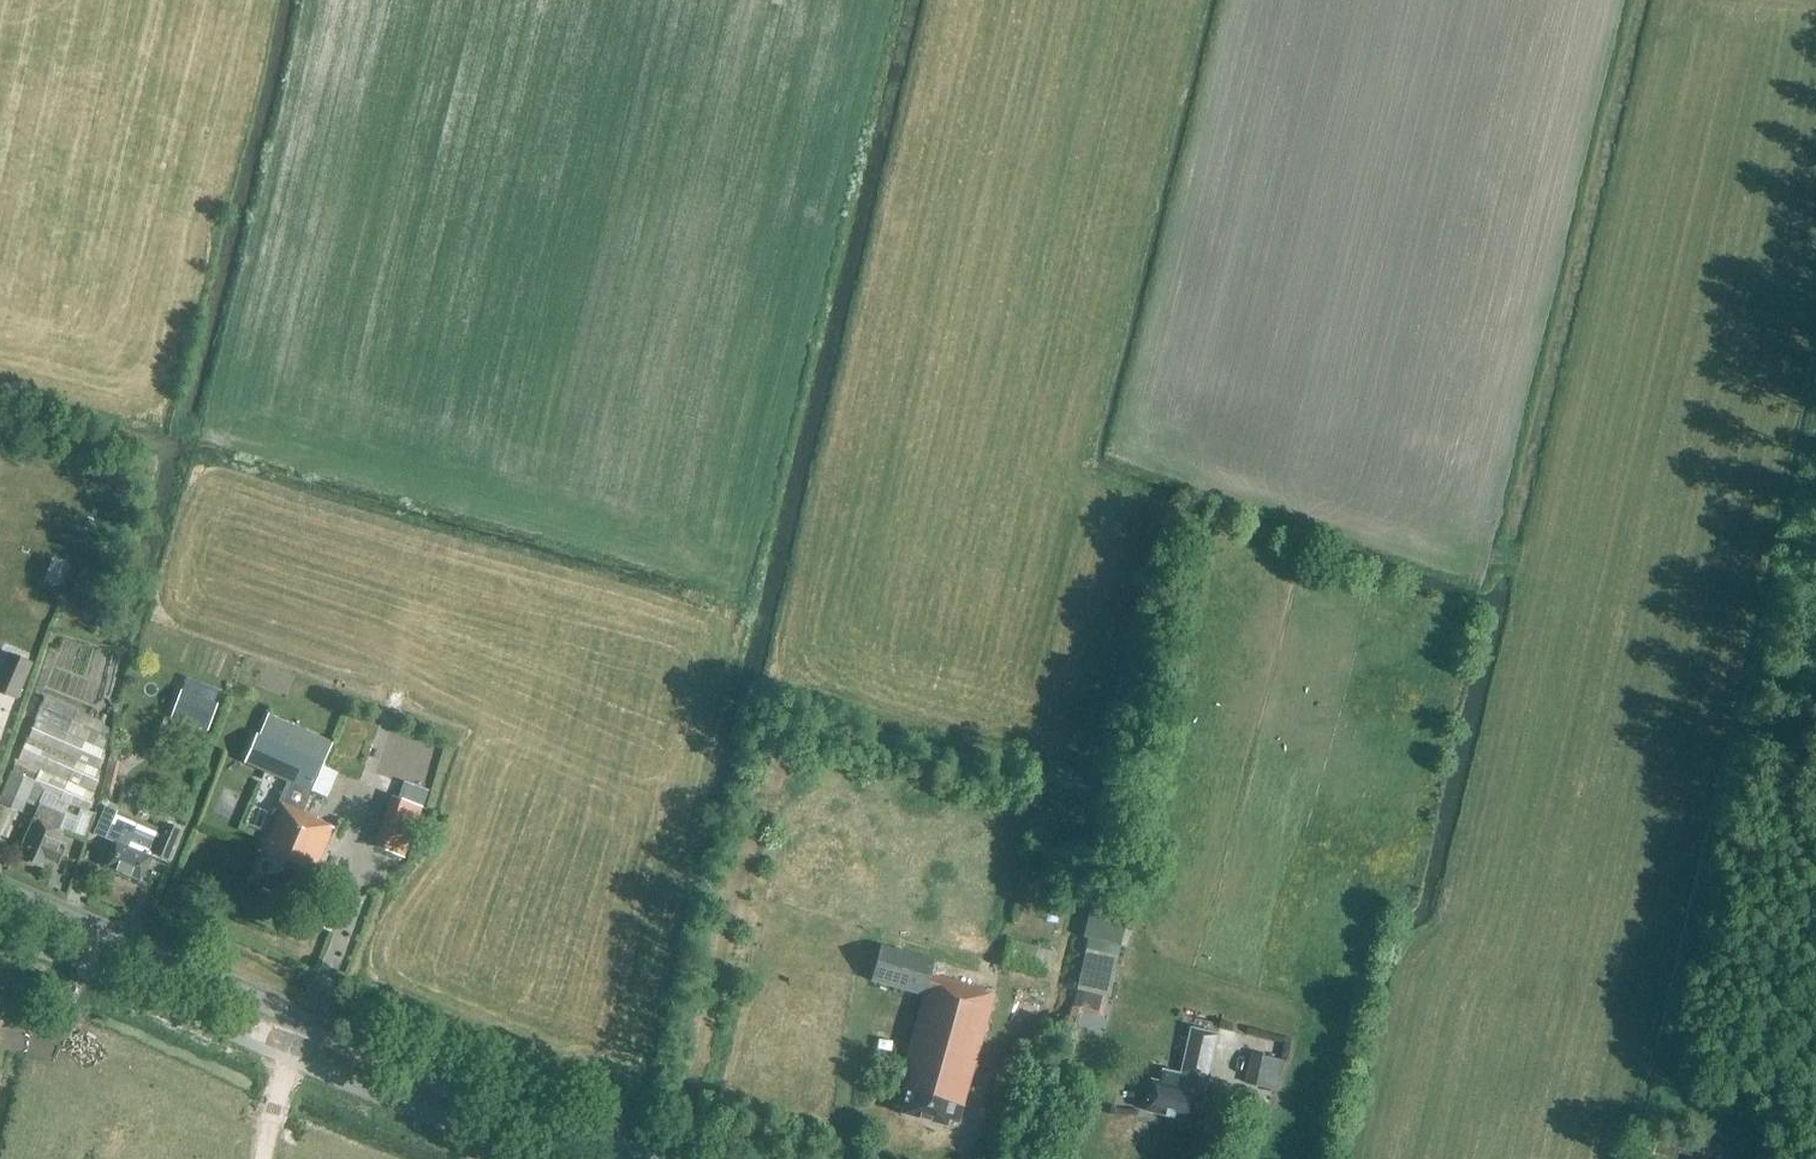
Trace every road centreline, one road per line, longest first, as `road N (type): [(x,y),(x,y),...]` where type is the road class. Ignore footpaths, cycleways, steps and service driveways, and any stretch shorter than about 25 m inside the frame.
road 1 (secondary): [(0,890),(421,1073)]
road 2 (secondary): [(634,1158),(421,1073)]

